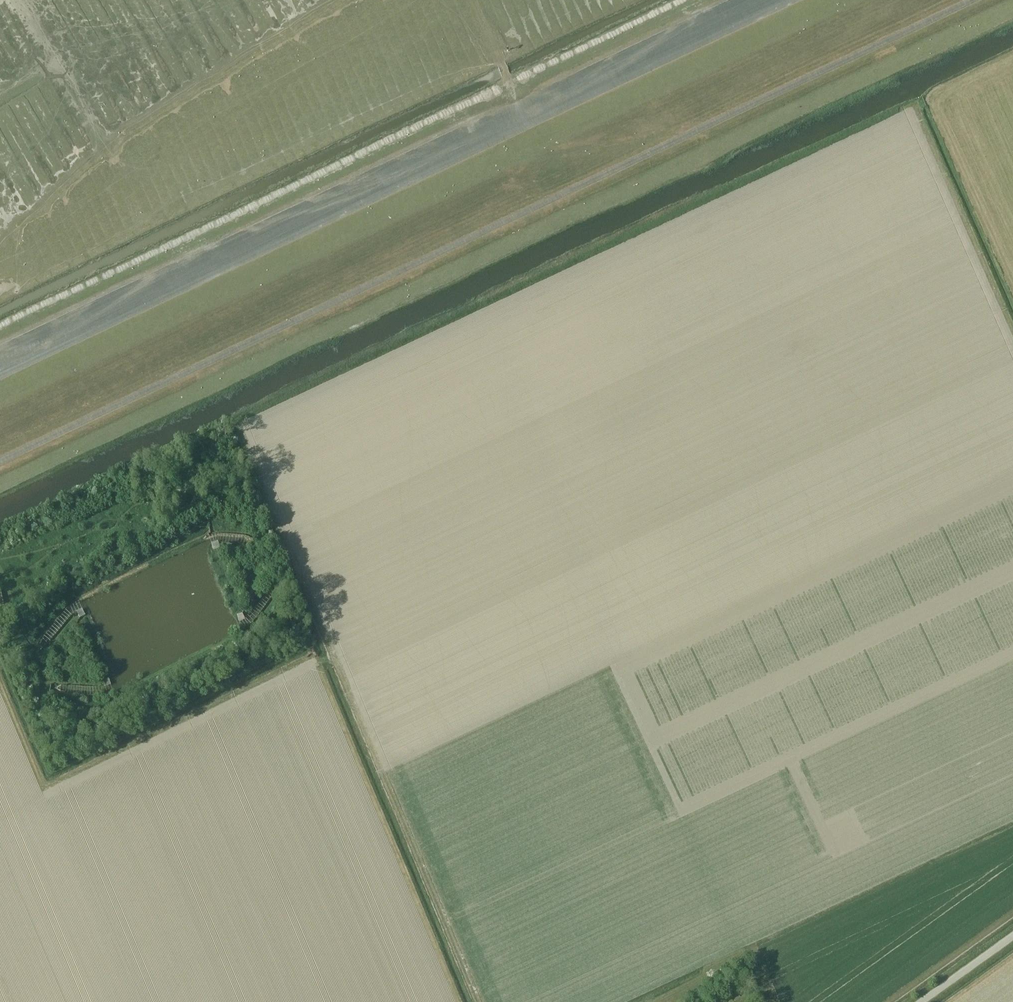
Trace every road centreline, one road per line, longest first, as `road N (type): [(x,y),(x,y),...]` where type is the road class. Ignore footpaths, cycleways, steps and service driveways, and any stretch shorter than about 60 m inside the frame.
road 1 (track): [(0,374),(792,0)]
road 2 (track): [(688,134),(536,155)]

